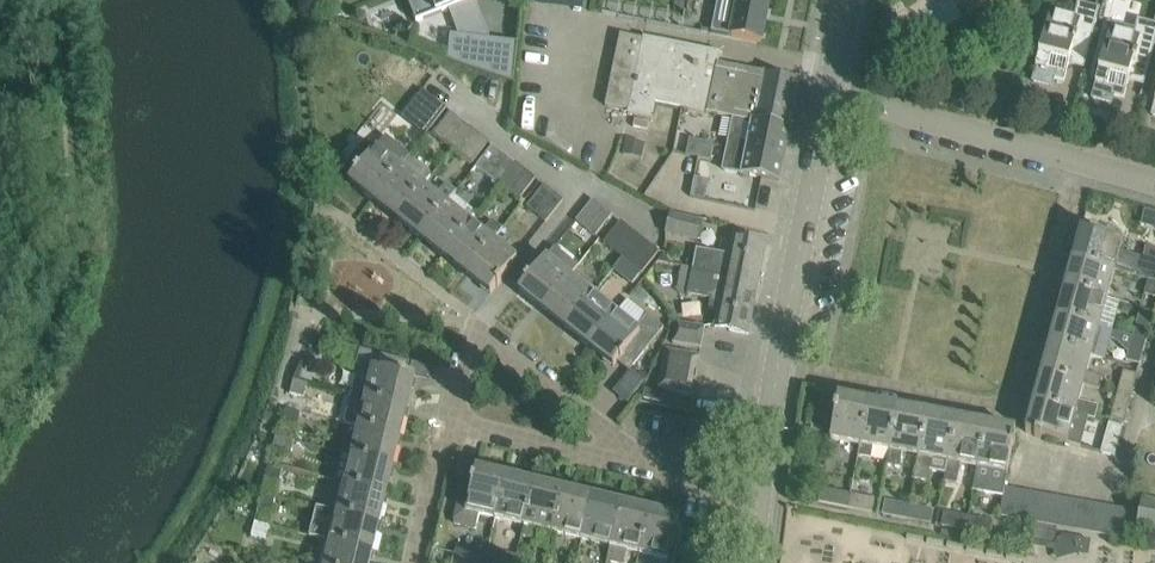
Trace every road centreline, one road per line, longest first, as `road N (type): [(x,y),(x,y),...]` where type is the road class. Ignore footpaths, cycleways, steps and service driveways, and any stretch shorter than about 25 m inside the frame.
road 1 (residential): [(779,367),(1016,411),(1082,164)]
road 2 (tertiary): [(779,367),(831,95)]
road 3 (residential): [(1082,164),(831,95)]
road 4 (residential): [(654,469),(479,330)]
road 5 (residential): [(654,469),(453,424)]
road 6 (residential): [(417,562),(453,424)]
road 7 (tertiary): [(753,495),(779,367)]

